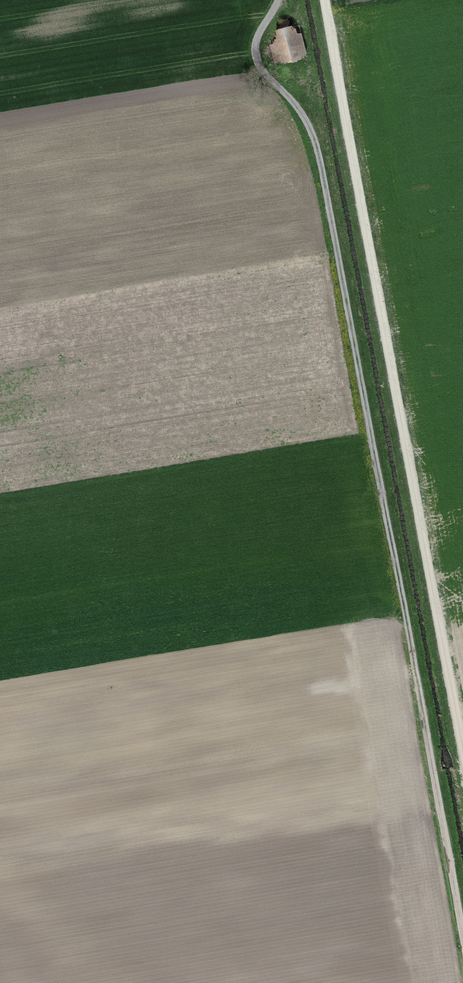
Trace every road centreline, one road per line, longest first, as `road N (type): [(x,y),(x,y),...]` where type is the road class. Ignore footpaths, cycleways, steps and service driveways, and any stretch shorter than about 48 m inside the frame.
road 1 (track): [(462,935),(323,172),(306,121),(258,62),(255,39),(279,0)]
road 2 (track): [(324,0),(462,750)]

